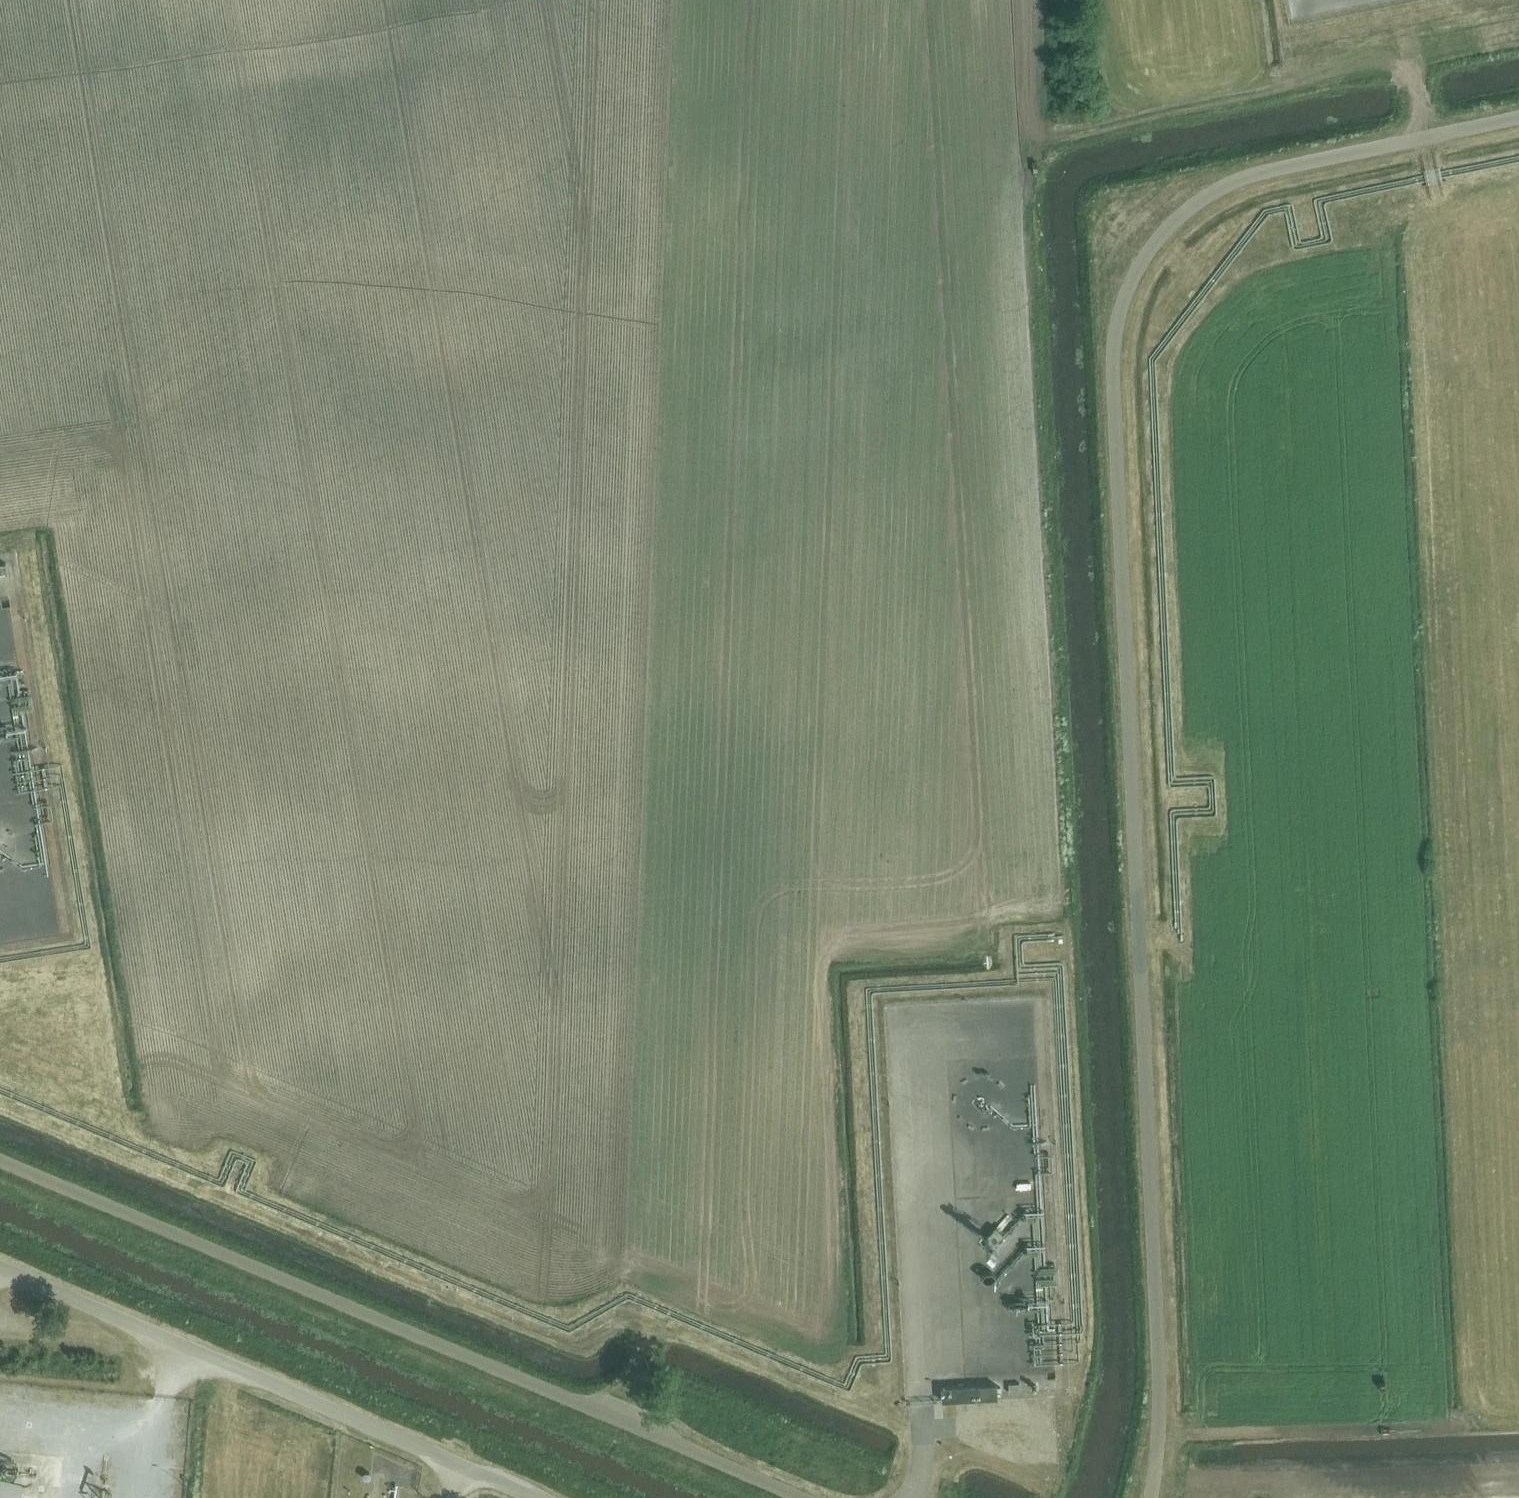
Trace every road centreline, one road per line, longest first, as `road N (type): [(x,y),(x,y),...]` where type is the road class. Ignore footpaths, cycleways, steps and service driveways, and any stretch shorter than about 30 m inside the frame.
road 1 (unclassified): [(0,1161),(801,1497)]

